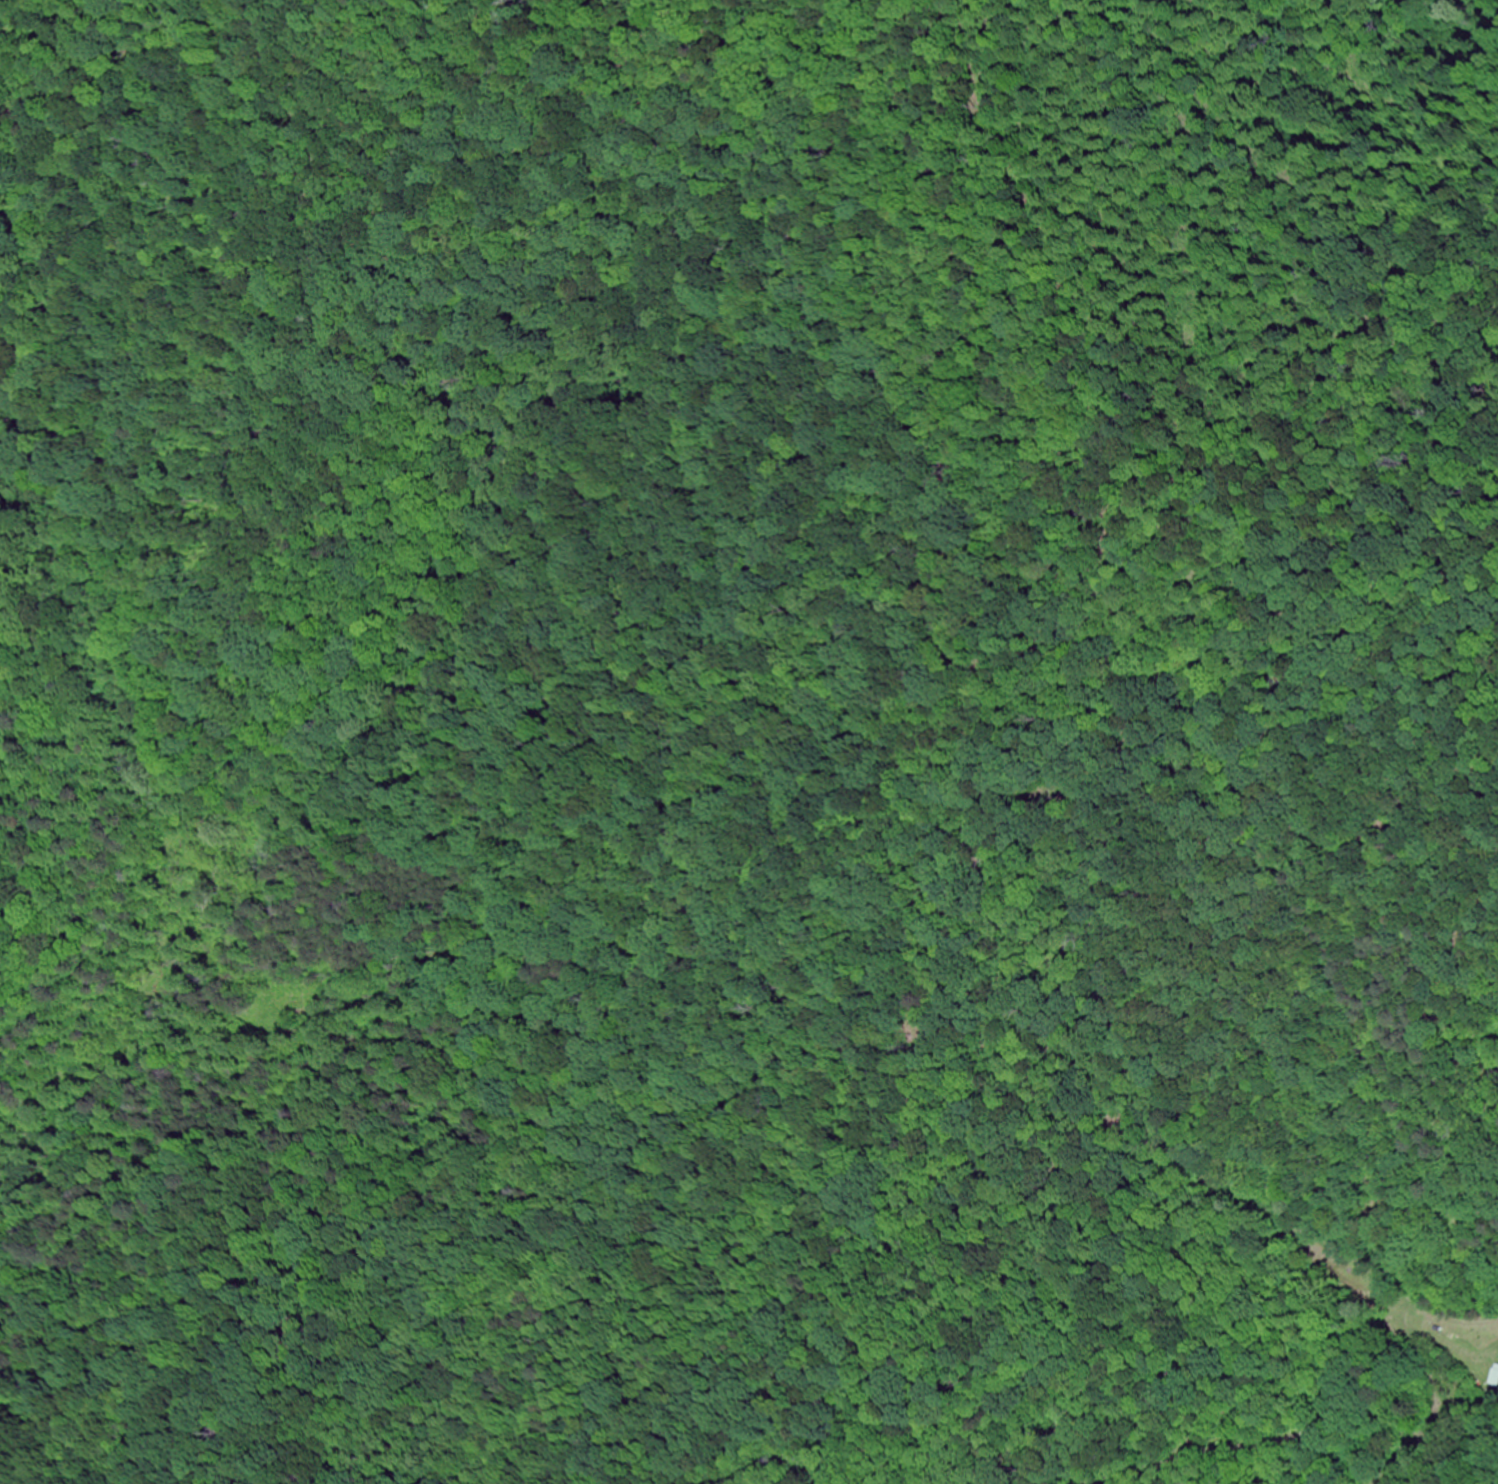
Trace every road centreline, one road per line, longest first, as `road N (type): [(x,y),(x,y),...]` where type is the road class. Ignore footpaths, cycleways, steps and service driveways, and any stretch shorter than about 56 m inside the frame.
road 1 (residential): [(1120,1483),(1195,1456),(1313,1432),(1337,1409),(1341,1376),(1293,1266),(1298,1242),(1329,1241),(1375,1281),(1445,1318),(1497,1318)]

